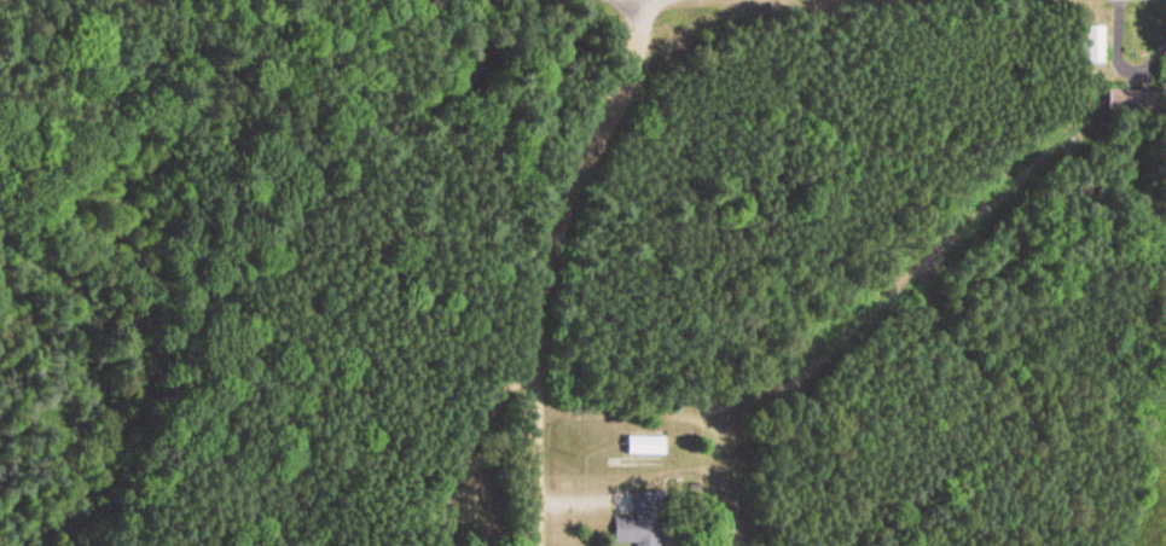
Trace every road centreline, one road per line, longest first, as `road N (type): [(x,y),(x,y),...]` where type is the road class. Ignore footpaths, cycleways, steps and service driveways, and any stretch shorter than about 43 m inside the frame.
road 1 (residential): [(538,545),(539,325),(580,192),(621,110),(645,0)]

